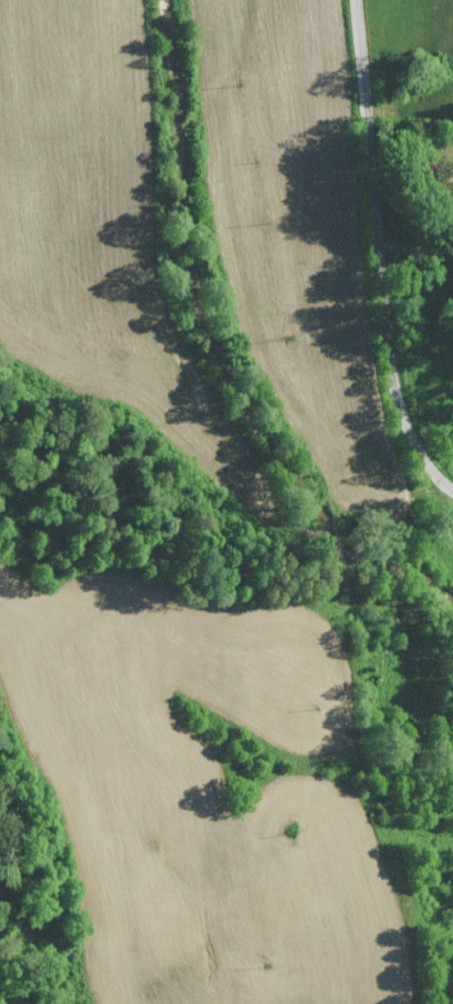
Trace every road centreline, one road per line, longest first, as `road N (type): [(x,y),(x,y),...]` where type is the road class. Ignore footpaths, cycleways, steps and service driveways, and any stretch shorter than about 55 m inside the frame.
road 1 (tertiary): [(452,487),(392,390),(357,0)]

